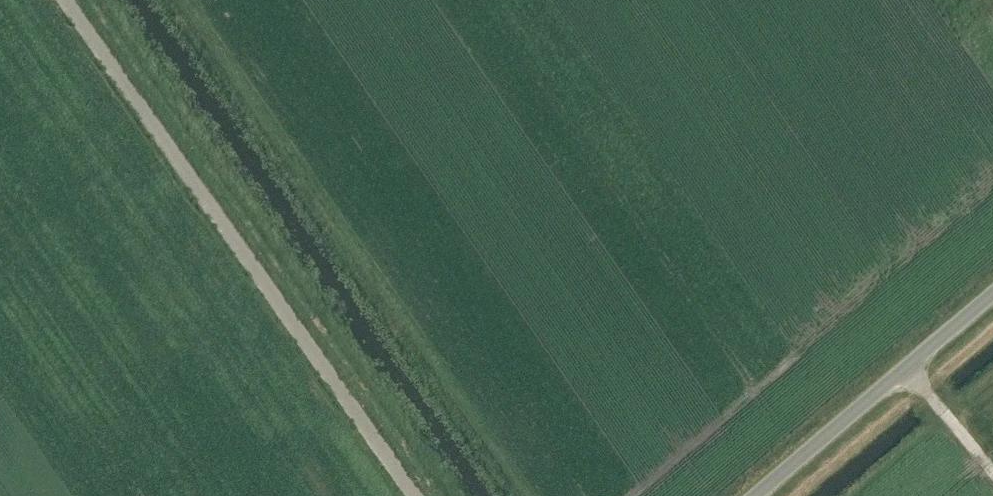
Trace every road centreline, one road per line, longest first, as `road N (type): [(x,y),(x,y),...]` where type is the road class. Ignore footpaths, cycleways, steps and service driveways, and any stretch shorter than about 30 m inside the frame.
road 1 (track): [(528,495),(183,0)]
road 2 (unclassified): [(751,495),(992,291)]

